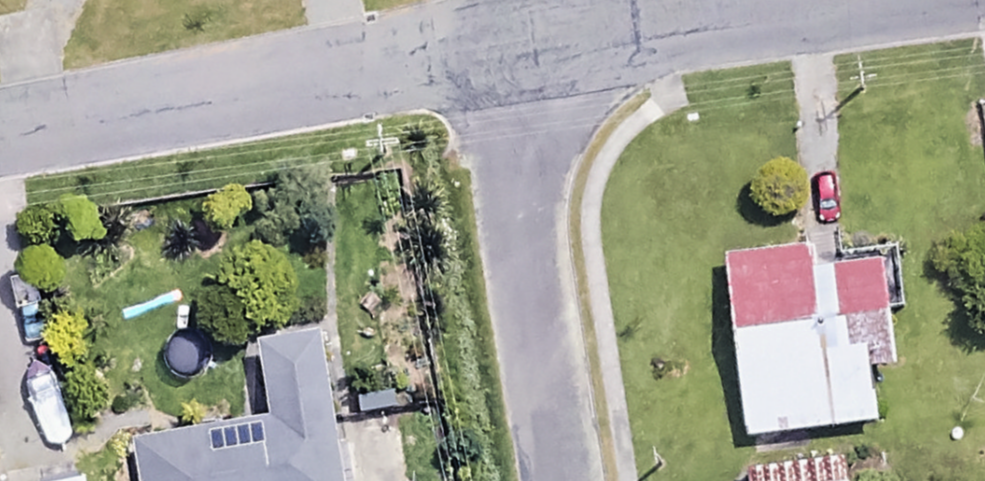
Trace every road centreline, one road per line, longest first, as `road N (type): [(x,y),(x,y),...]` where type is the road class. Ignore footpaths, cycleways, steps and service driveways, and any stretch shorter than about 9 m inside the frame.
road 1 (residential): [(486,36),(0,118)]
road 2 (residential): [(551,480),(486,36)]
road 3 (residential): [(761,0),(486,36)]

